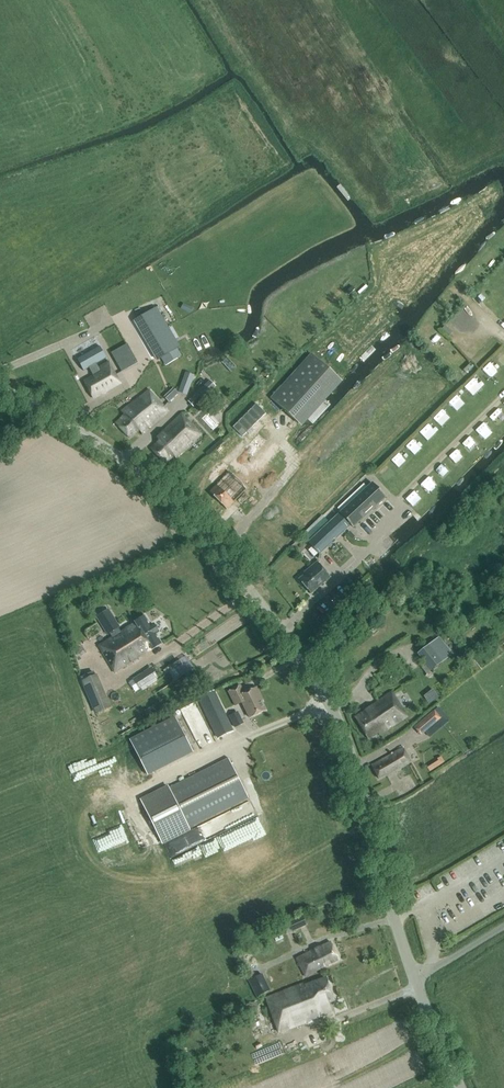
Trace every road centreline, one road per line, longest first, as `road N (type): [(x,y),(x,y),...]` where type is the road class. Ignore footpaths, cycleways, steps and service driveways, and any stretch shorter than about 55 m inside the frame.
road 1 (unclassified): [(413,975),(347,747),(307,667),(167,494),(94,440),(0,387)]
road 2 (track): [(503,392),(395,501)]
road 3 (unclassified): [(460,1087),(413,975)]

